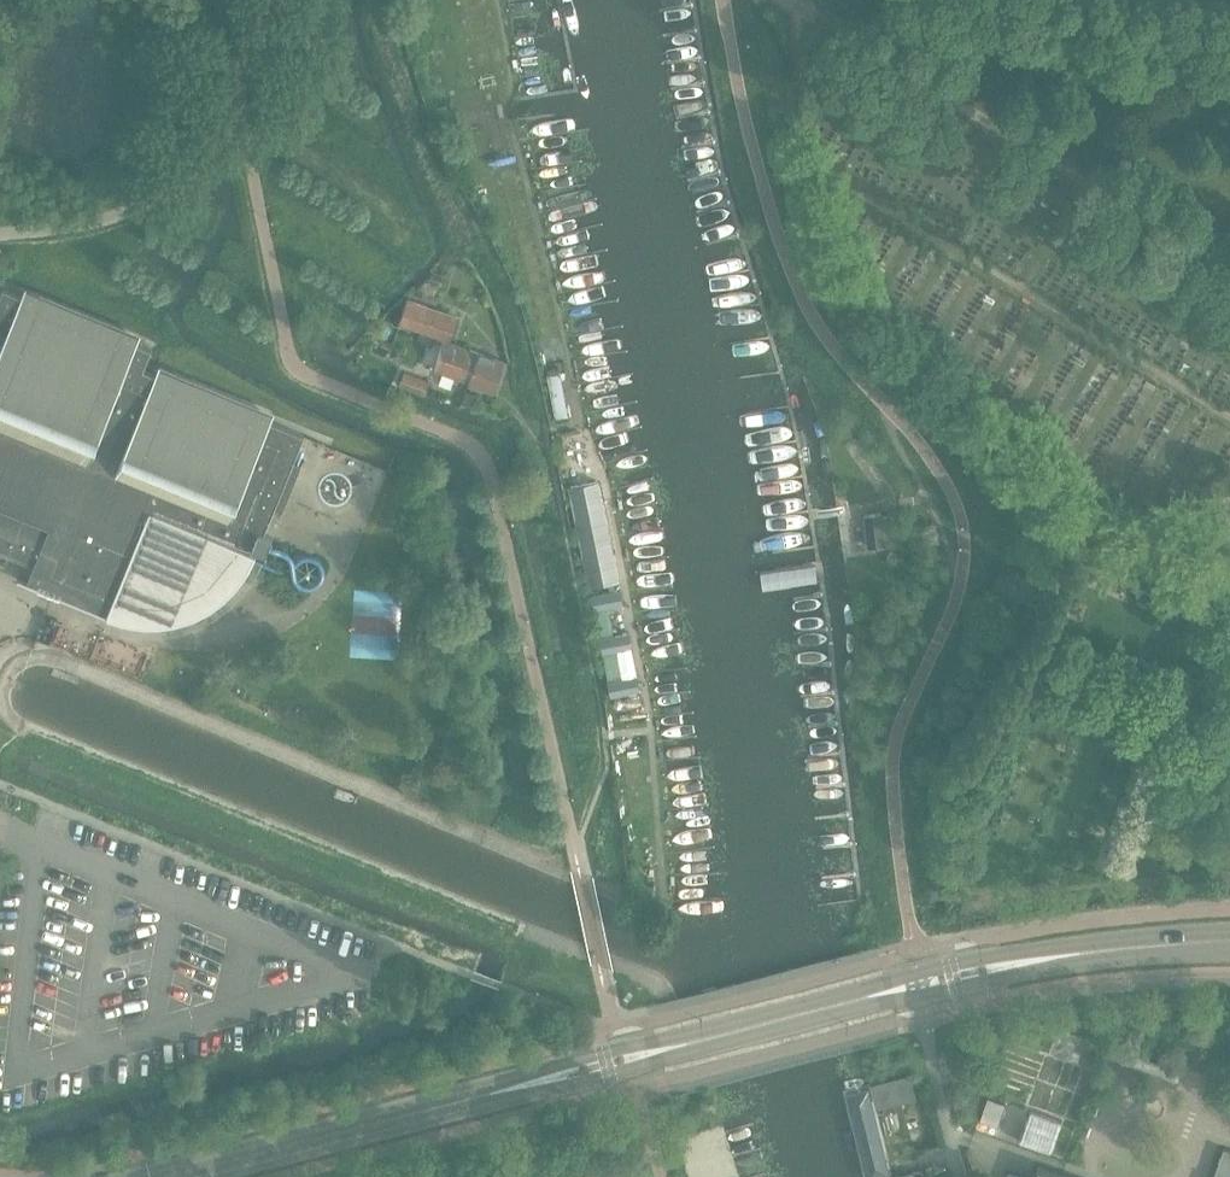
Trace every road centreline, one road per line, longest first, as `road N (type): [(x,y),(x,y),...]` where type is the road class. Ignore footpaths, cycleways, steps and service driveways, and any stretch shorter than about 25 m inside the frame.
road 1 (secondary): [(171,1176),(921,985)]
road 2 (secondary): [(921,985),(1050,958),(1229,942)]
road 3 (residential): [(921,985),(934,1069),(970,1176)]

